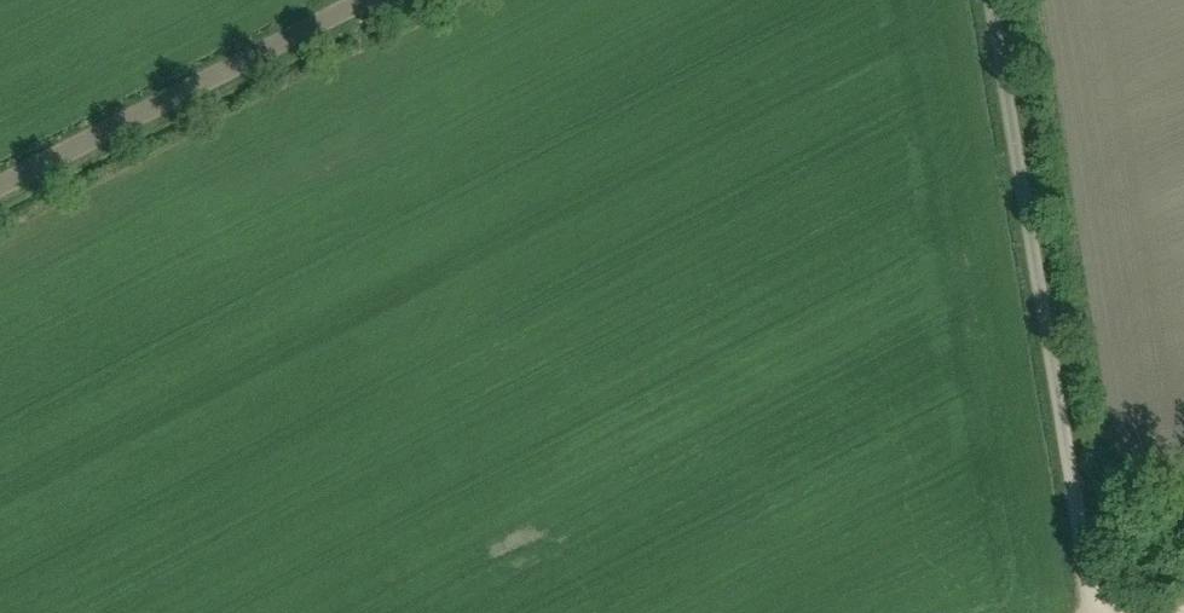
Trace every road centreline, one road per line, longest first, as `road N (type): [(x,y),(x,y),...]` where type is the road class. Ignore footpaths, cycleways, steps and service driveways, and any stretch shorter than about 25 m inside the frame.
road 1 (unclassified): [(1089,612),(985,0)]
road 2 (unclassified): [(0,187),(363,0)]

